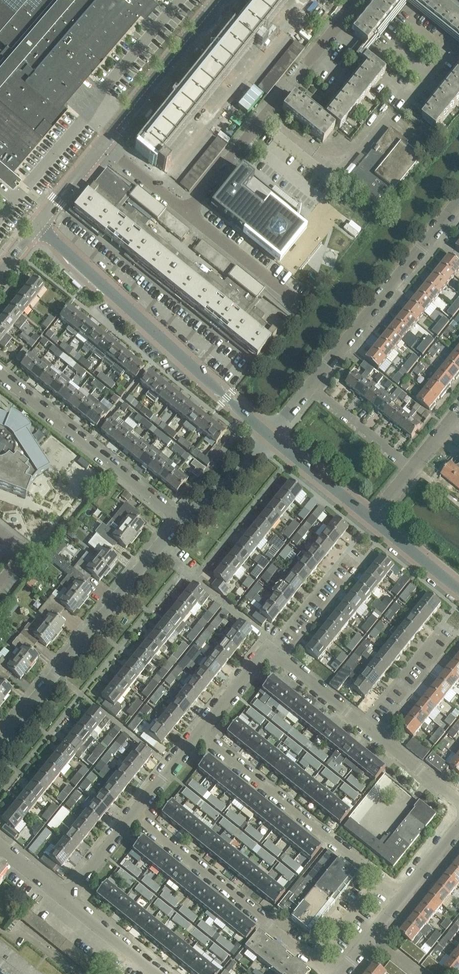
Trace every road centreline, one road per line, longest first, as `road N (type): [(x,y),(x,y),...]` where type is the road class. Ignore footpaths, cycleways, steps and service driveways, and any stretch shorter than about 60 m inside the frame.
road 1 (unclassified): [(271,437),(38,227)]
road 2 (residential): [(0,740),(179,519)]
road 3 (residential): [(189,213),(359,0)]
road 4 (residential): [(402,898),(197,734)]
road 5 (residential): [(333,973),(131,816)]
road 6 (residential): [(312,387),(458,202)]
road 7 (residential): [(179,519),(0,374)]
road 8 (unclassified): [(103,144),(220,0)]
road 9 (residential): [(301,305),(189,213)]
road 10 (residential): [(276,654),(360,549)]
road 11 (unclassified): [(374,519),(271,437)]
road 12 (residential): [(414,468),(312,387)]
road 13 (residential): [(371,730),(449,629)]
road 14 (residential): [(179,519),(271,437)]
road 15 (residential): [(371,730),(276,654)]

